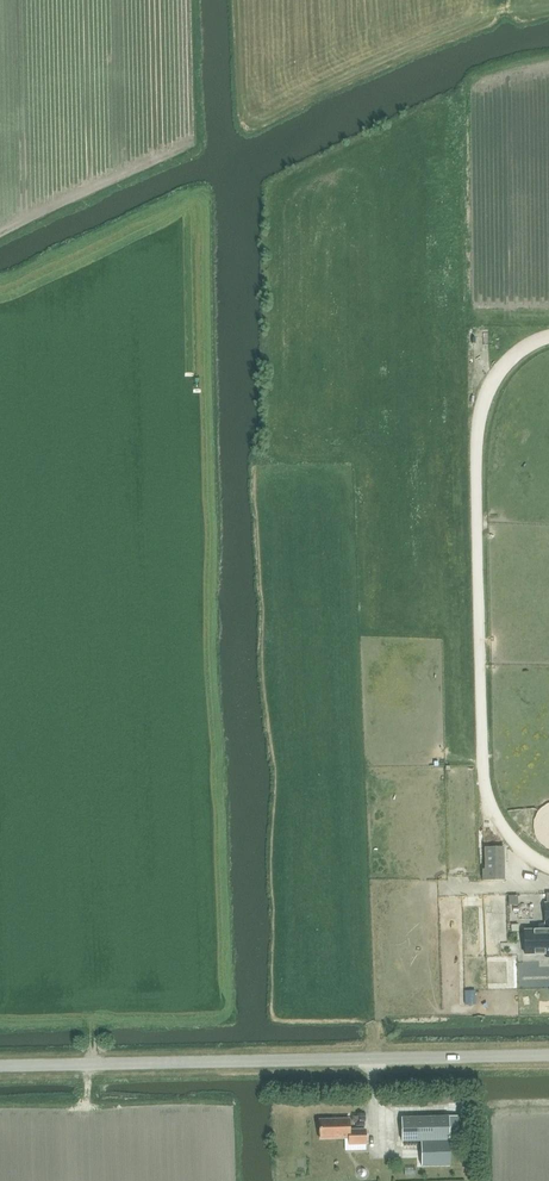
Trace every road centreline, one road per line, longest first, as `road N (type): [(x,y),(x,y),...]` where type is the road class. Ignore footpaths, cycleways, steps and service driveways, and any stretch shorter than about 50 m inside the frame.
road 1 (unclassified): [(0,1067),(548,1056)]

